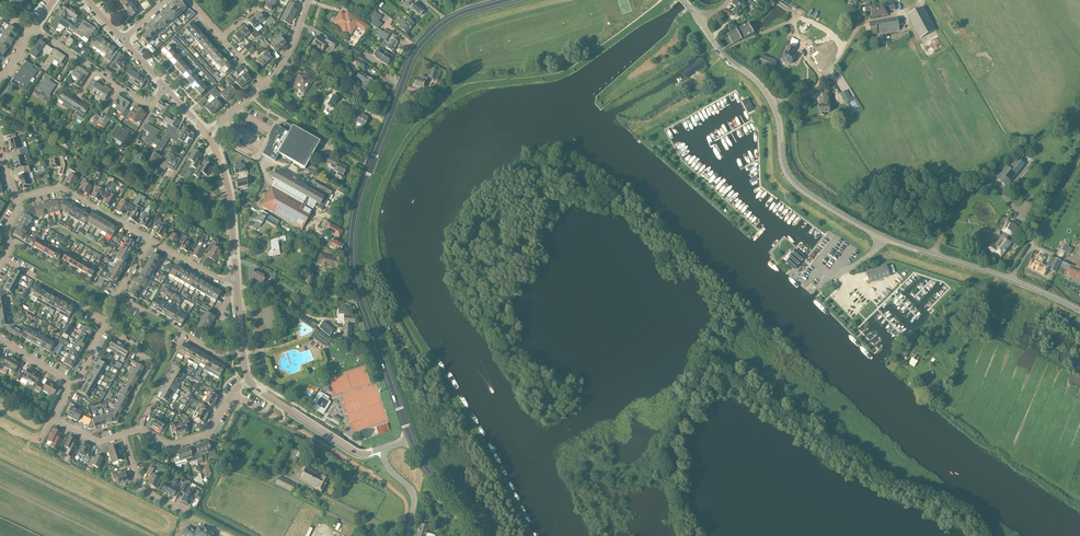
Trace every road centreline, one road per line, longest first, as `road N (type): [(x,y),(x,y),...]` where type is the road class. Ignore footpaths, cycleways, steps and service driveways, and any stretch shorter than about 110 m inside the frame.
road 1 (secondary): [(411,439),(354,280),(357,204),(410,62),(427,38),(446,20),(503,0)]
road 2 (tertiary): [(1079,312),(885,238),(800,189),(783,169),(773,104)]
road 3 (unclassified): [(385,448),(354,453),(249,381)]
road 4 (residential): [(151,240),(60,188),(15,200)]
road 5 (unclassified): [(773,104),(823,78),(862,23),(855,0)]
road 6 (unclassified): [(236,278),(228,188),(207,136)]
road 7 (residential): [(152,109),(34,29)]
road 8 (residential): [(140,429),(170,445),(209,434),(231,394)]

